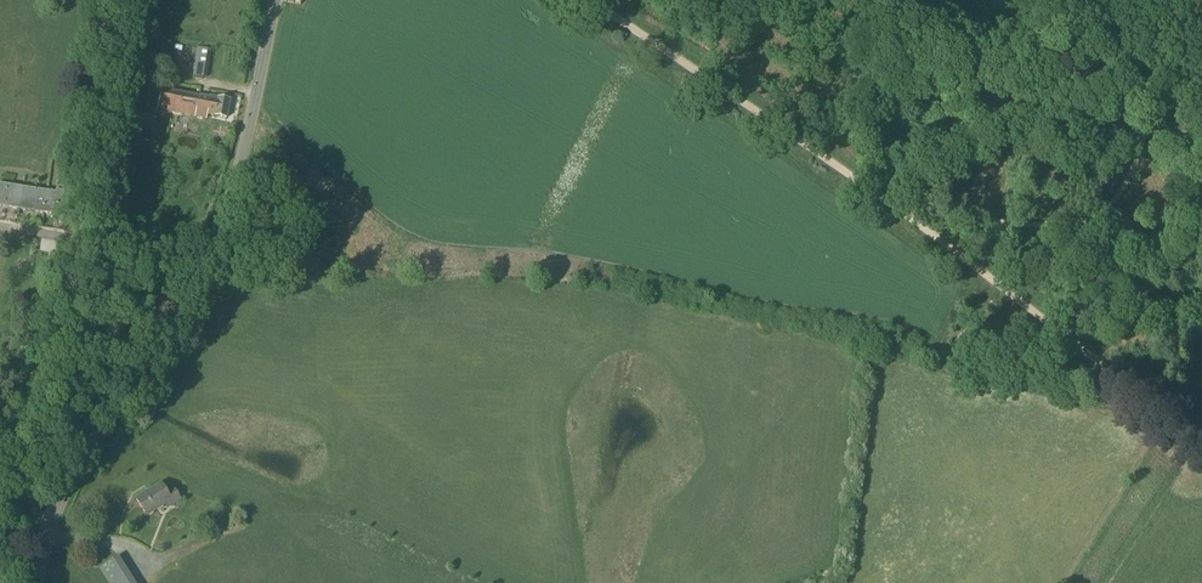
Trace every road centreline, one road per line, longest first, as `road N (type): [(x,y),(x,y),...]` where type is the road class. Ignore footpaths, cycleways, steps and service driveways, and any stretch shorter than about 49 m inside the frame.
road 1 (tertiary): [(37,582),(62,488),(222,219),(274,0)]
road 2 (track): [(1201,444),(842,167)]
road 3 (track): [(842,167),(587,0)]

